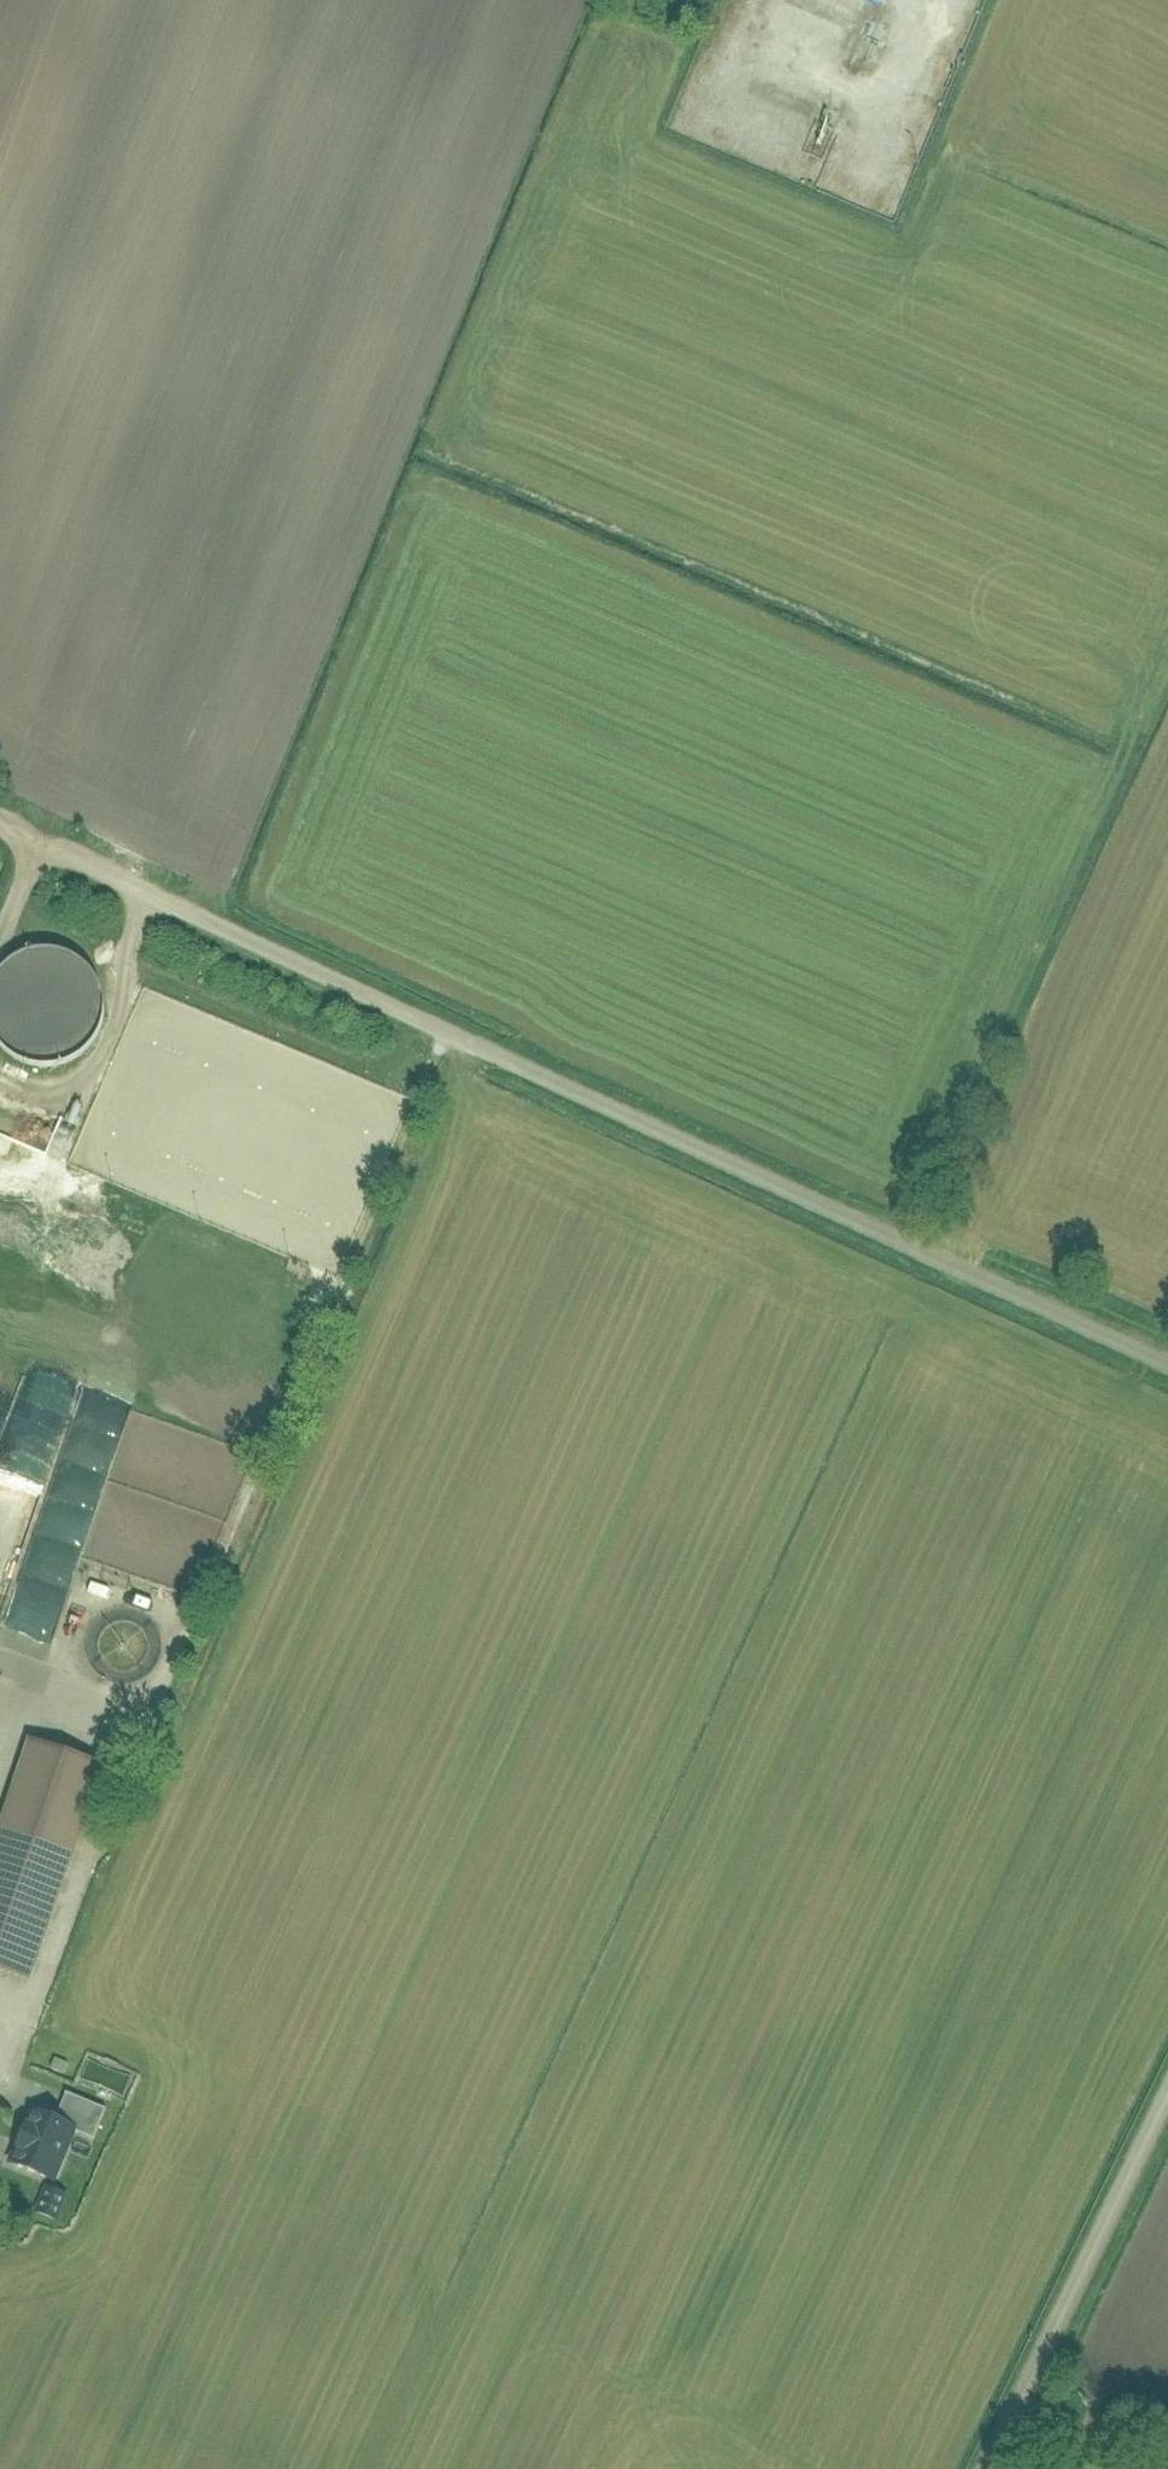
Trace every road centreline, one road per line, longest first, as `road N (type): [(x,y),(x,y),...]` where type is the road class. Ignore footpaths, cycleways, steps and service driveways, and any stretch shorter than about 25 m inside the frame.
road 1 (unclassified): [(0,819),(1167,1372)]
road 2 (unclassified): [(1167,2103),(990,2468)]
road 3 (track): [(1167,2460),(1008,2432)]

